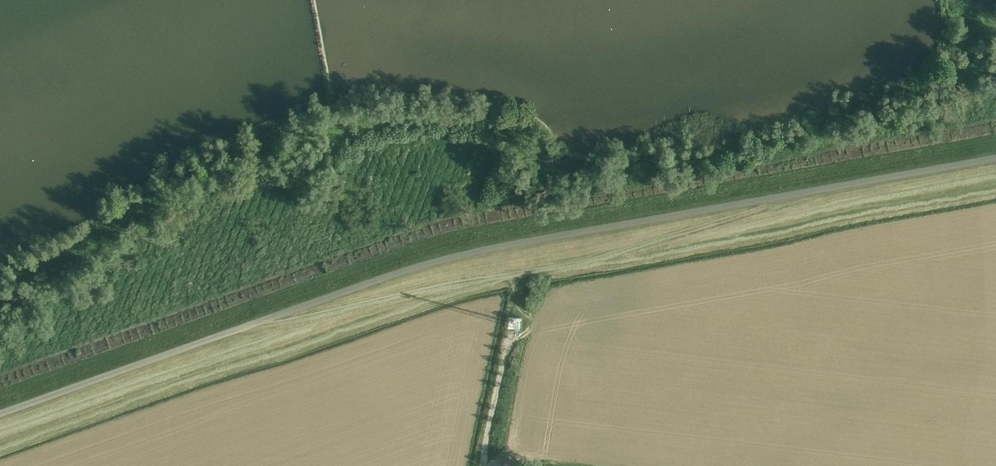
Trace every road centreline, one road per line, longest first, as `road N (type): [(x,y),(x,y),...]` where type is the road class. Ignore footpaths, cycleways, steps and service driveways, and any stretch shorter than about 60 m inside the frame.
road 1 (unclassified): [(995,159),(448,256),(0,413)]
road 2 (track): [(782,196),(773,207),(600,260),(519,276),(484,465)]
road 3 (track): [(253,323),(519,276)]

